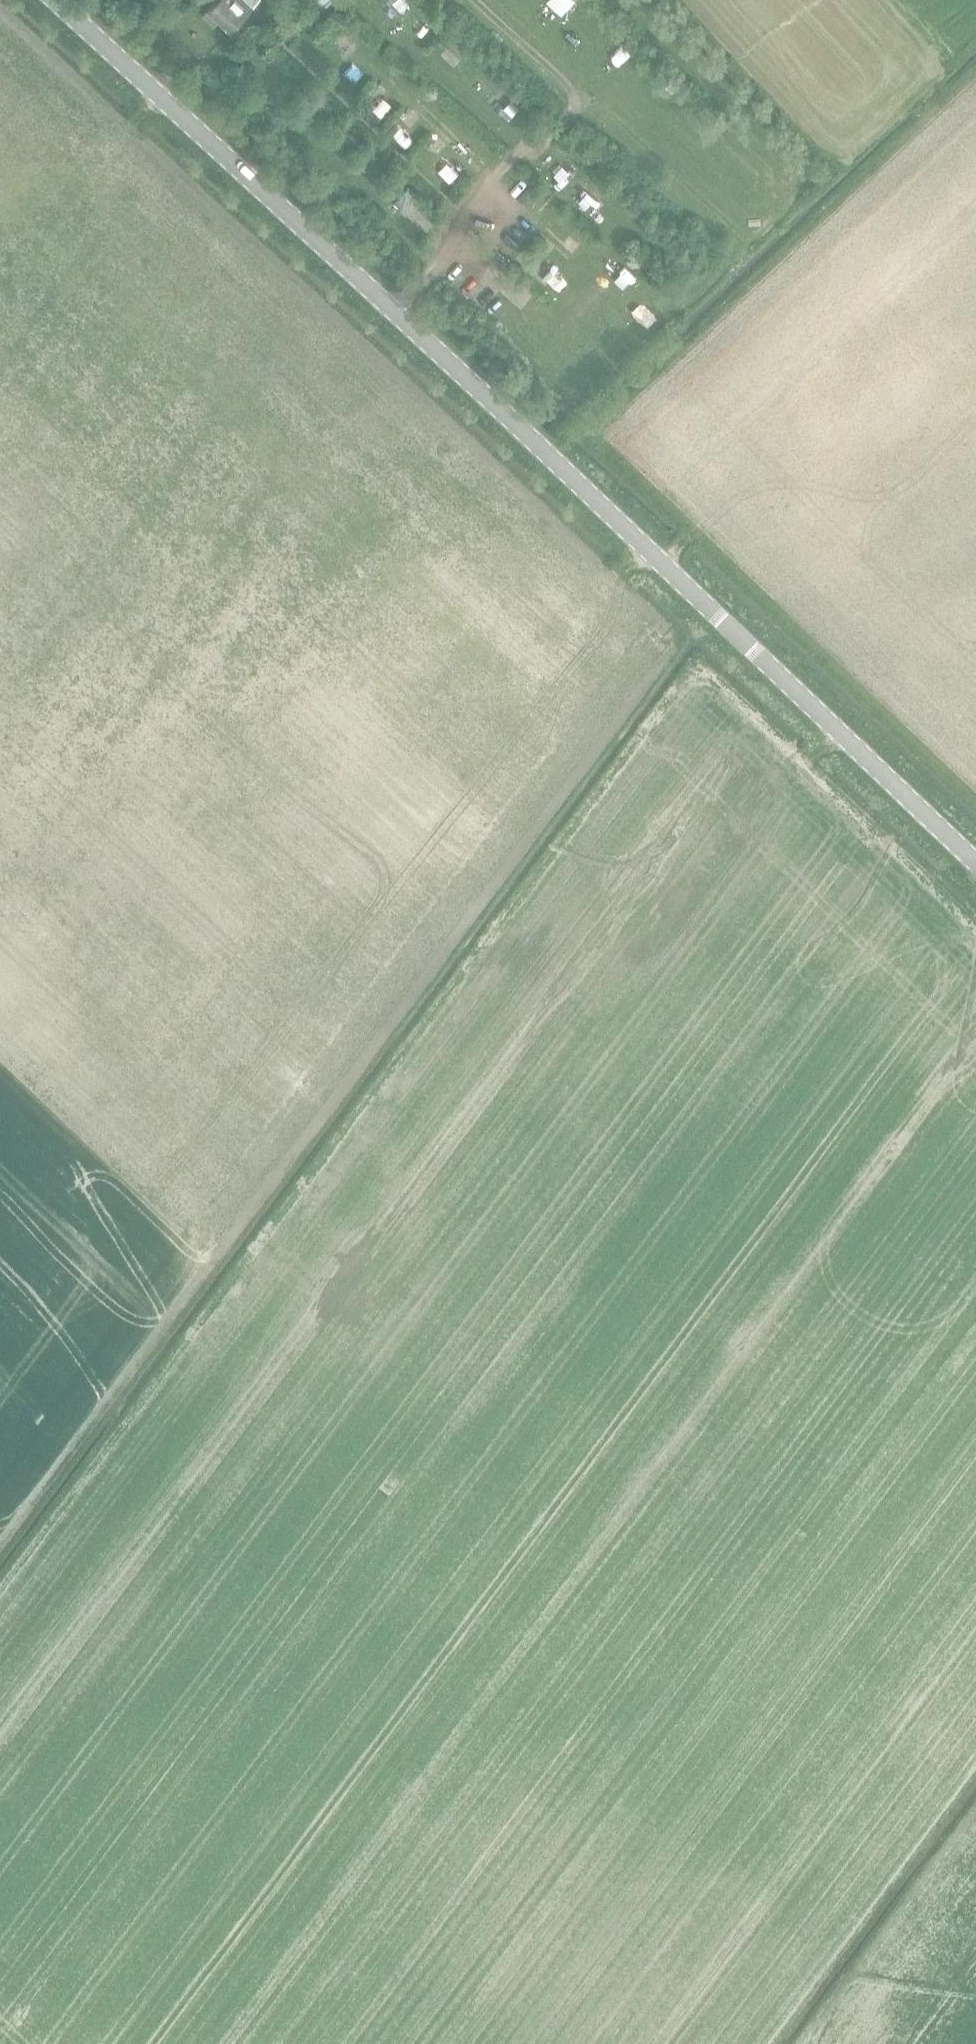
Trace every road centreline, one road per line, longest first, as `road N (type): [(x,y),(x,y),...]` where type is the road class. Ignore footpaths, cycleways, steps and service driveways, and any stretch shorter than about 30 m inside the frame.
road 1 (tertiary): [(975,863),(57,0)]

